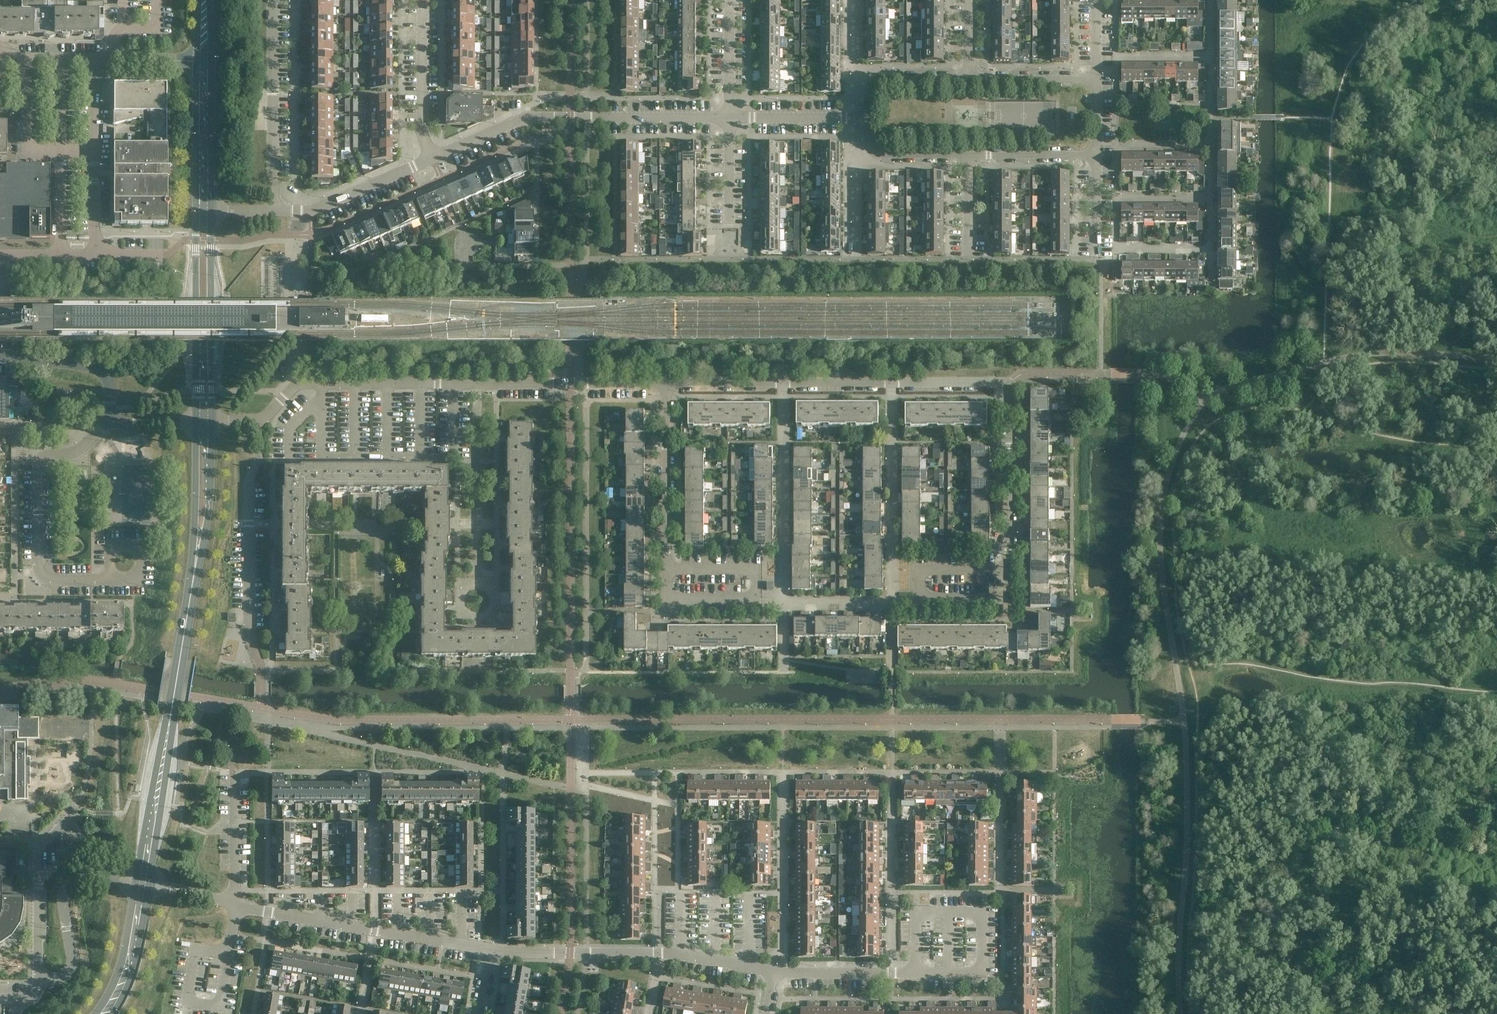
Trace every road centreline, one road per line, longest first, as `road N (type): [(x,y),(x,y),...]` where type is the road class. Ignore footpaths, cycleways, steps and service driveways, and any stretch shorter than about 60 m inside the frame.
road 1 (residential): [(663,385),(1001,382)]
road 2 (residential): [(258,422),(317,380),(572,383)]
road 3 (residential): [(419,156),(541,113),(730,118)]
road 4 (tertiary): [(145,884),(194,577)]
road 5 (residential): [(761,602),(667,601),(663,385)]
road 6 (residential): [(921,604),(1005,602),(1001,382)]
road 7 (residential): [(145,884),(87,874),(70,884),(64,899),(74,964),(47,982),(38,962),(37,884)]
road 8 (residential): [(775,971),(661,951),(490,953)]
road 9 (residential): [(490,953),(236,907)]
road 10 (residential): [(249,632),(249,483),(259,456),(258,422)]
road 11 (residential): [(276,211),(274,0)]
road 12 (tertiary): [(211,422),(210,211)]
road 13 (tertiary): [(196,211),(196,422)]
road 14 (residential): [(984,975),(775,971)]
road 15 (residential): [(112,580),(42,572),(41,458)]
road 16 (residential): [(110,421),(106,371),(0,355)]
road 17 (tertiary): [(194,577),(209,512),(211,422)]
road 18 (residential): [(419,156),(422,0)]
road 19 (residential): [(276,211),(295,212),(419,156)]
road 20 (tertiary): [(196,422),(194,577)]
road 21 (tertiary): [(197,60),(196,211)]
road 22 (tertiary): [(210,211),(210,60)]
road 23 (residential): [(730,118),(868,118)]
road 24 (residential): [(970,77),(877,78),(869,83),(868,118)]
road 25 (tertiary): [(107,1013),(129,973),(145,884)]
road 26 (residential): [(236,907),(234,771)]
road 27 (residential): [(18,58),(26,68),(28,155),(61,156)]
road 28 (residential): [(868,118),(874,153),(969,156)]
road 29 (residential): [(969,156),(1097,155)]
road 30 (residential): [(1096,77),(970,77)]

